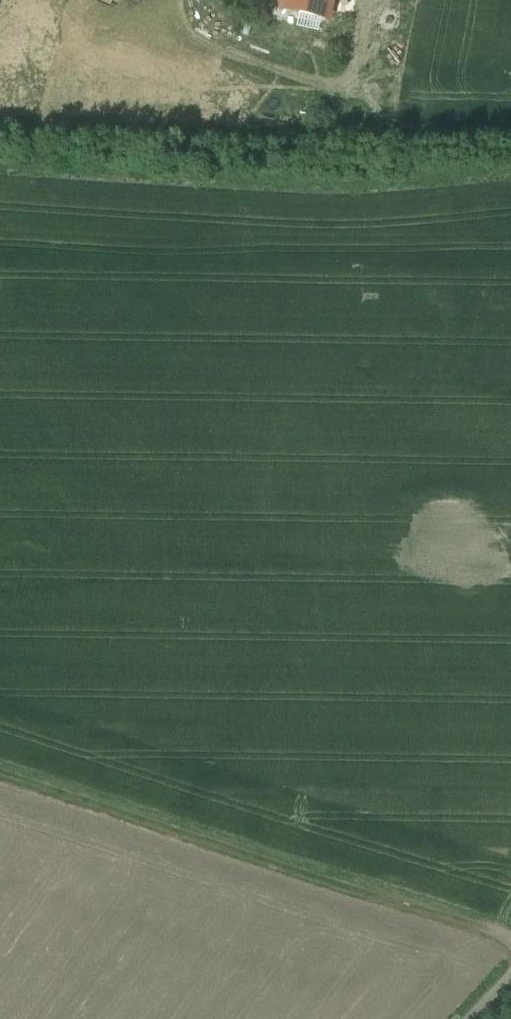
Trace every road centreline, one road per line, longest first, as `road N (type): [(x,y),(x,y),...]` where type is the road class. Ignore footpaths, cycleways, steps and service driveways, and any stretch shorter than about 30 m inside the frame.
road 1 (track): [(510,943),(467,922),(0,773)]

